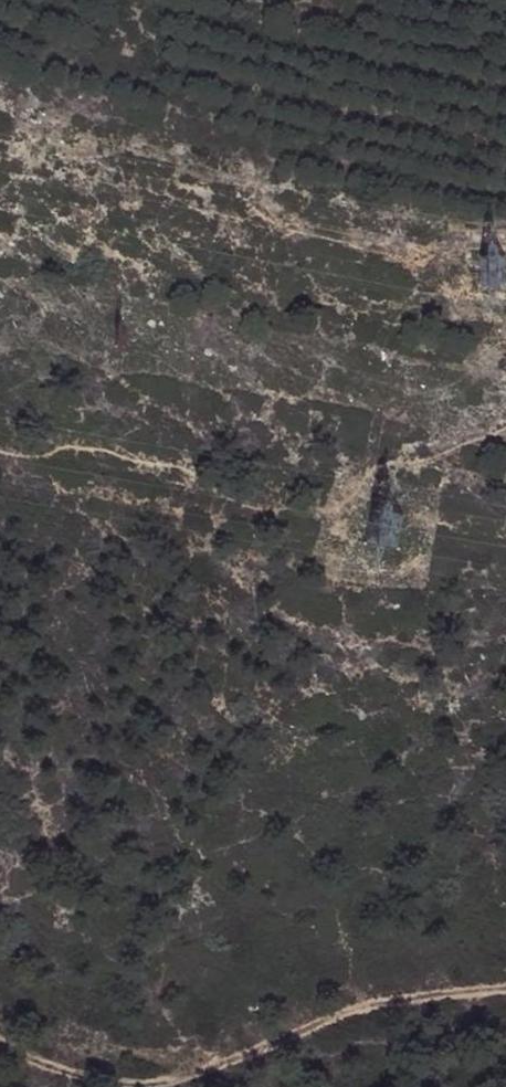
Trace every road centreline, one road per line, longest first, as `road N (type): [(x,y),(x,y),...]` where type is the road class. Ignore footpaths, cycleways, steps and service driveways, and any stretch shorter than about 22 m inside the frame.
road 1 (track): [(0,1049),(82,1078),(149,1086),(209,1071),(350,1014),(505,991)]

